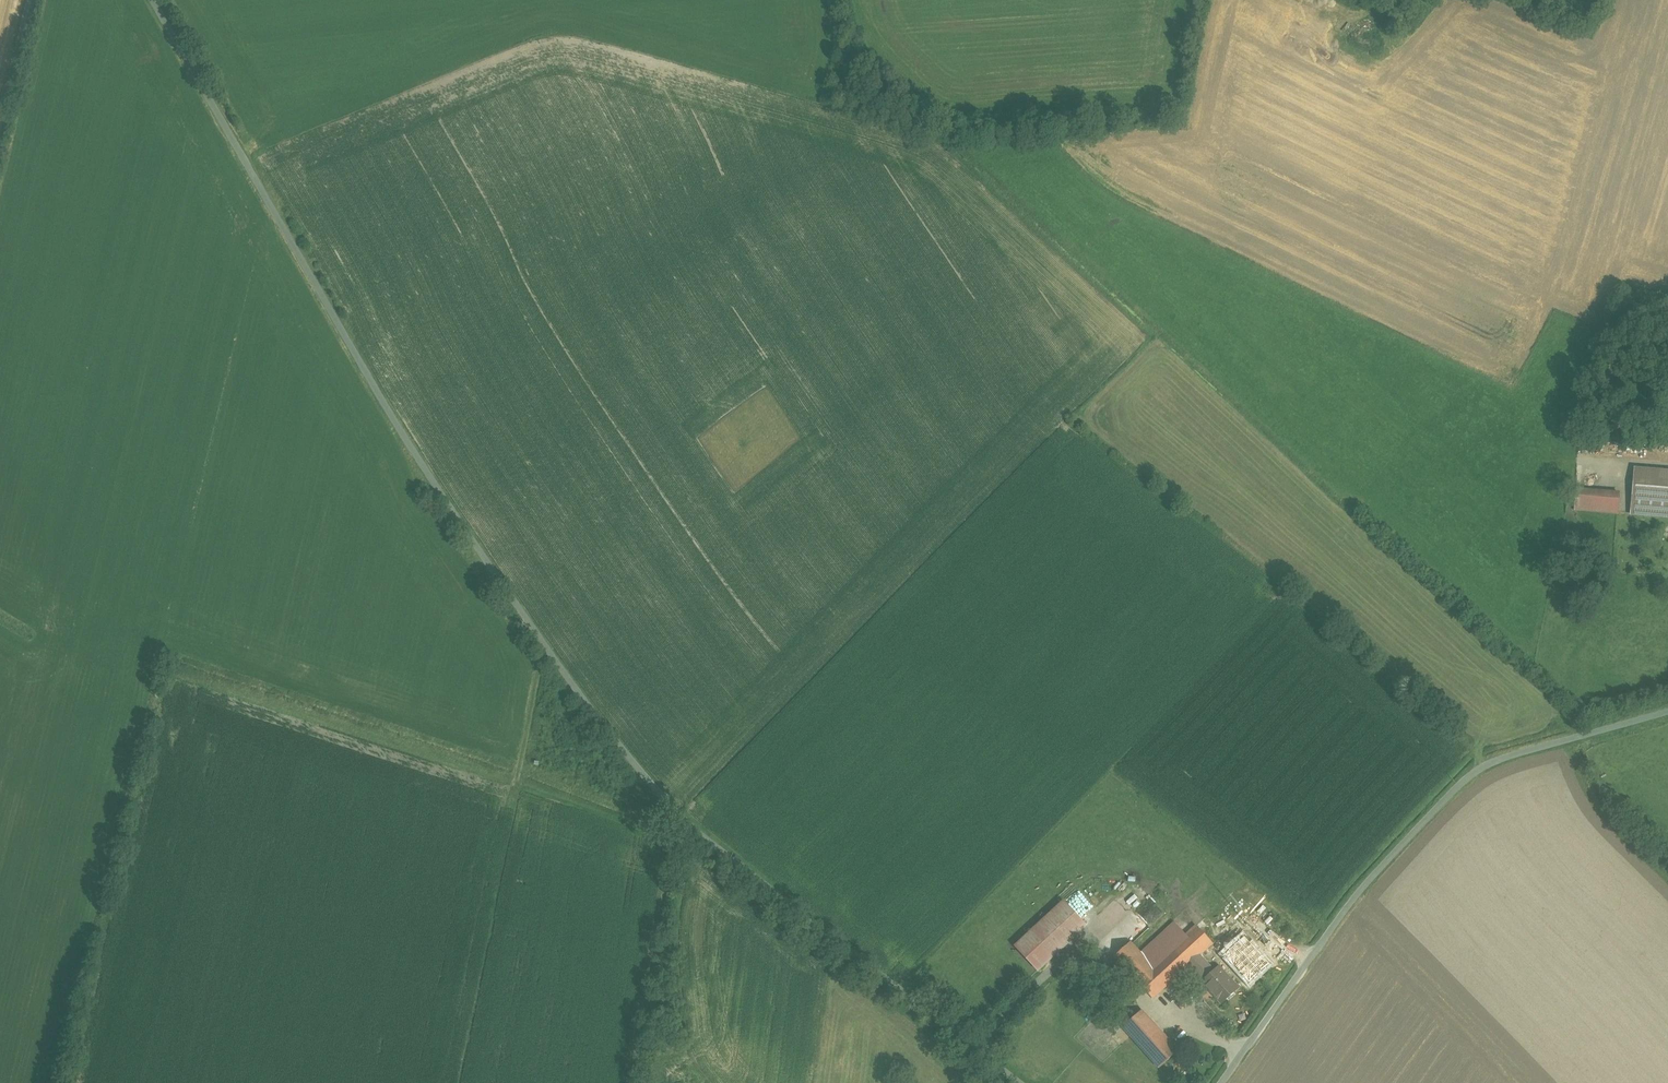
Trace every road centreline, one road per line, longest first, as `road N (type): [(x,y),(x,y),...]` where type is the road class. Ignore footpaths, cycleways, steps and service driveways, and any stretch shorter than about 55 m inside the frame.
road 1 (unclassified): [(1027,1082),(680,806),(404,418),(152,0)]
road 2 (unclassified): [(1667,703),(1475,762),(1330,922),(1214,1082)]

